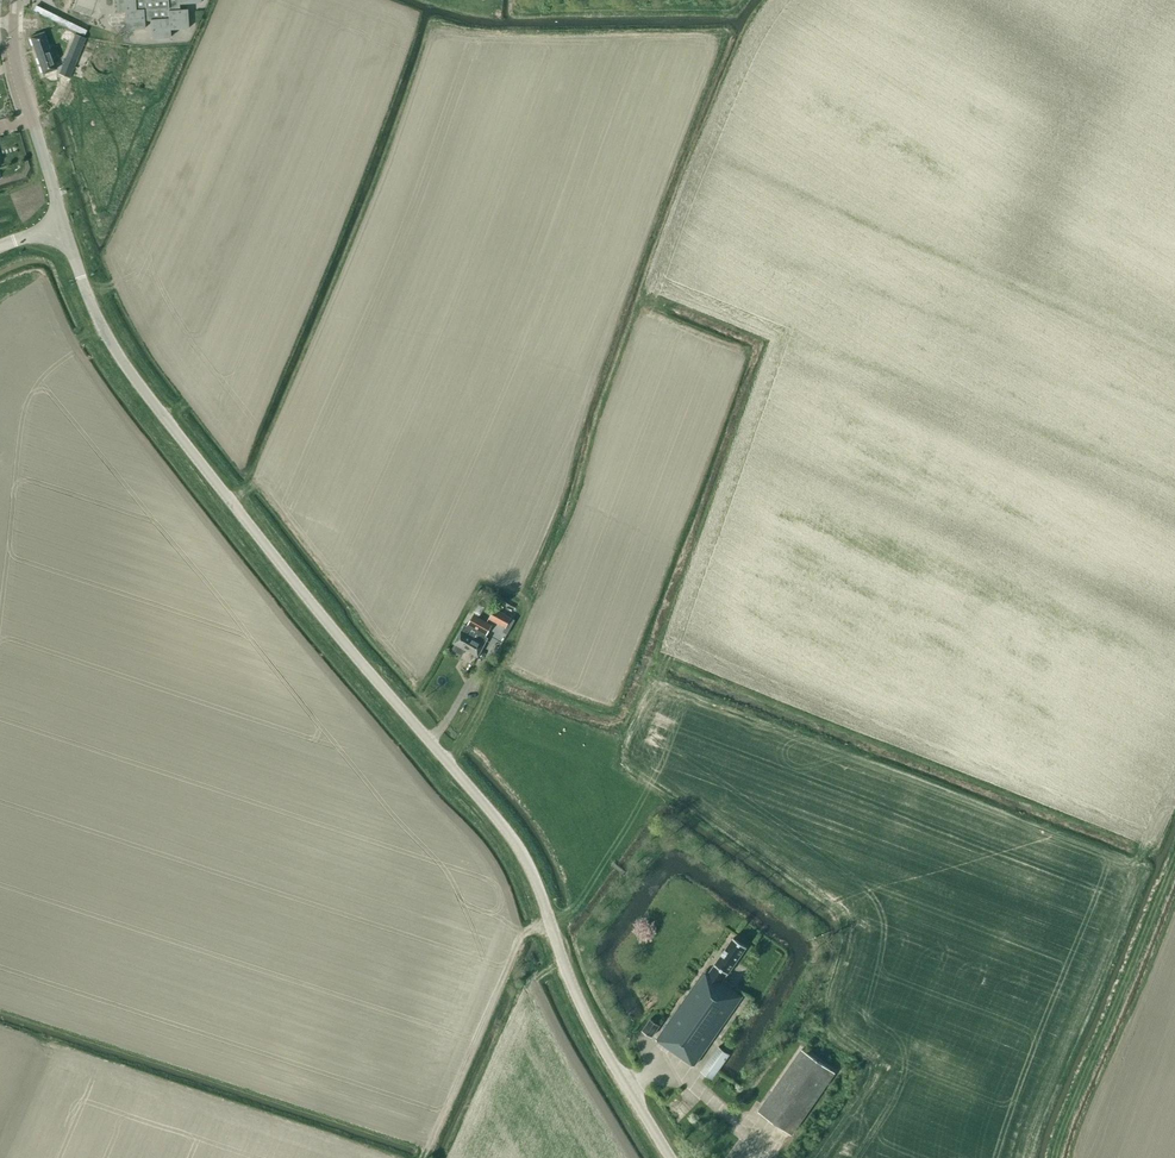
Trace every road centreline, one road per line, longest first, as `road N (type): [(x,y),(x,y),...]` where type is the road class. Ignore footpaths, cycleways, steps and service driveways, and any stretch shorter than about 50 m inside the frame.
road 1 (tertiary): [(670,1157),(585,1012),(511,835),(134,379),(95,312),(64,224)]
road 2 (tertiary): [(64,224),(16,64),(14,0)]

